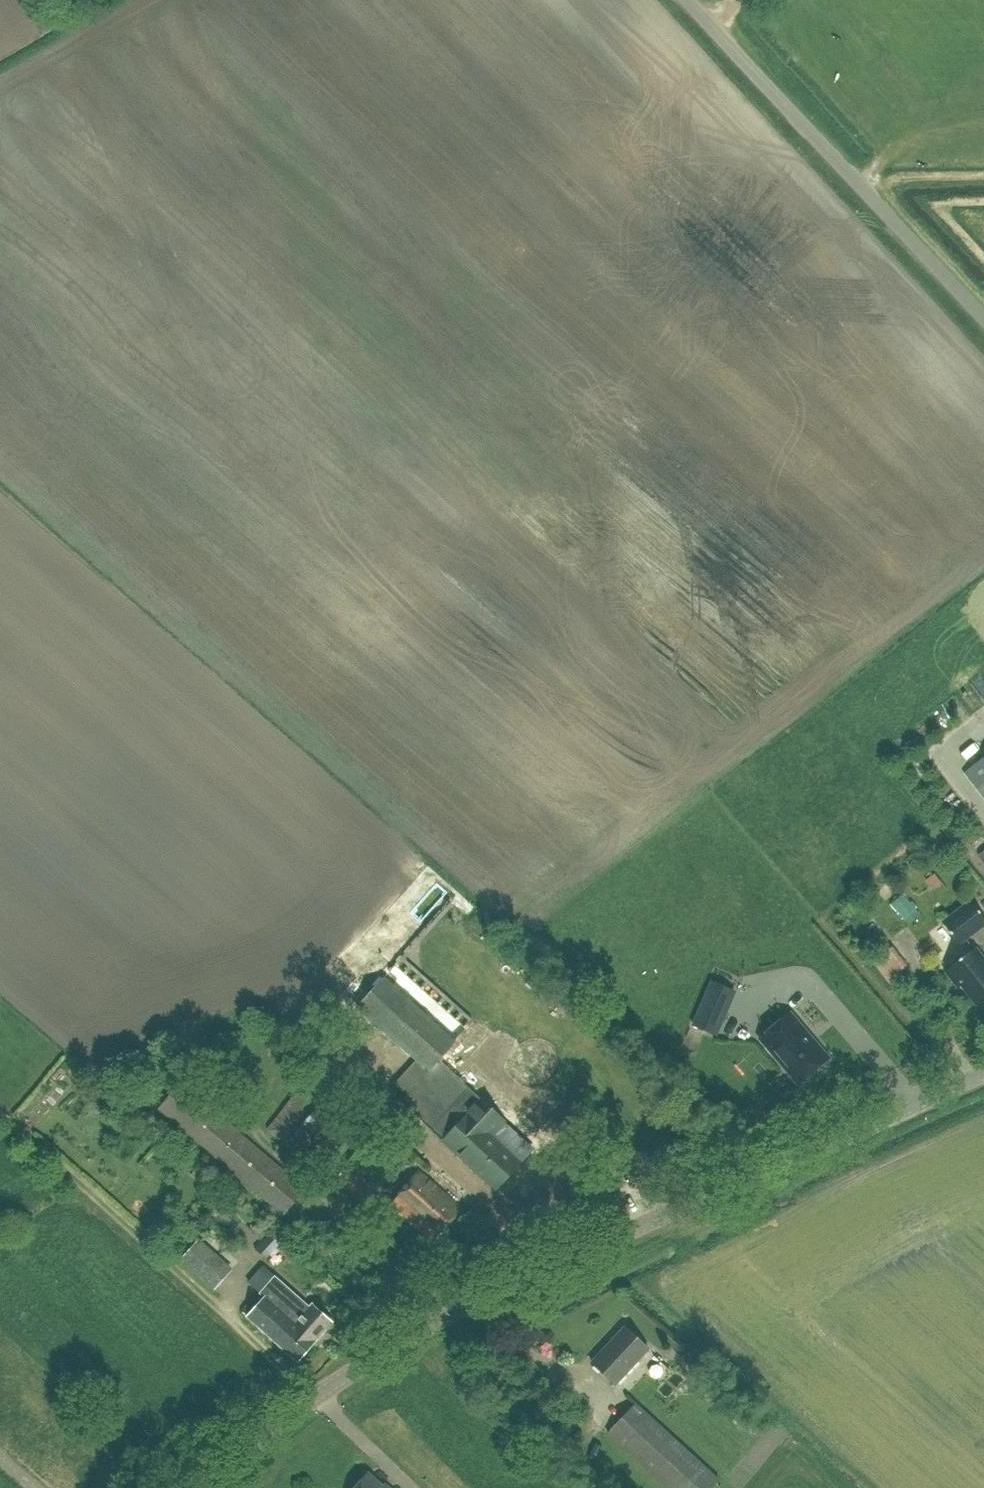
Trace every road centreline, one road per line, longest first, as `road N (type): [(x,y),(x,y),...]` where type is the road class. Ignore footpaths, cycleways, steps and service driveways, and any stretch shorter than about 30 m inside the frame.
road 1 (tertiary): [(190,1487),(310,1395),(426,1325),(983,1072)]
road 2 (unclassified): [(983,319),(684,0)]
road 3 (track): [(310,1395),(0,1114)]

